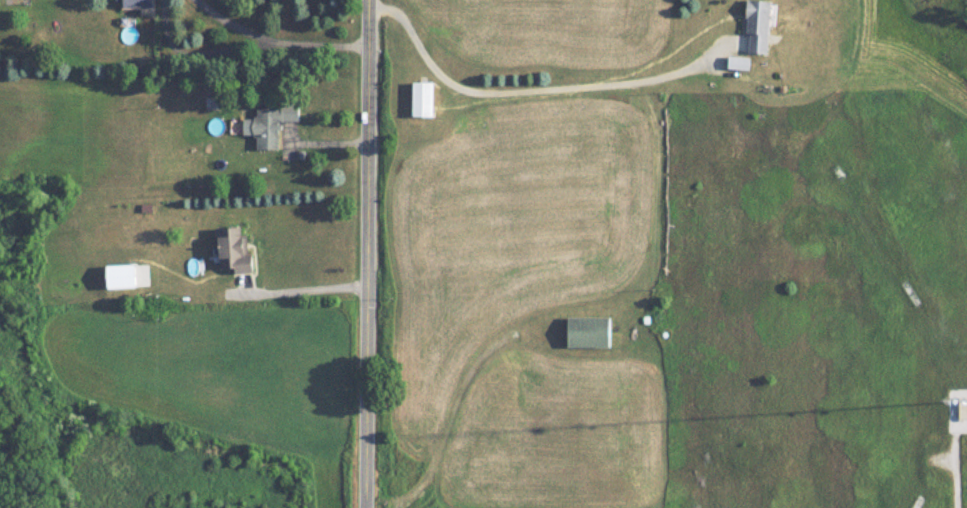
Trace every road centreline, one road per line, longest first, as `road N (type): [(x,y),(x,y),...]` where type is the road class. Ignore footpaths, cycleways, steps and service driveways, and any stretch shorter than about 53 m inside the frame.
road 1 (residential): [(365,507),(366,0)]

